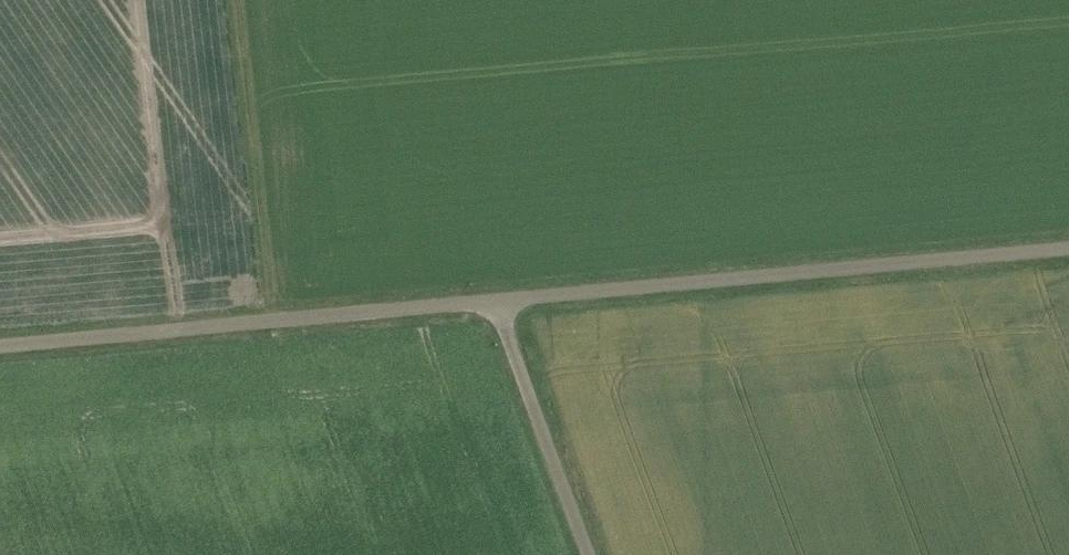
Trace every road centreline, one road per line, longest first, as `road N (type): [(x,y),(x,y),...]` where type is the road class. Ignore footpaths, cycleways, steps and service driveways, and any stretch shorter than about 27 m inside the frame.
road 1 (unclassified): [(493,300),(1068,249)]
road 2 (unclassified): [(0,344),(493,300)]
road 3 (track): [(271,320),(234,0)]
road 4 (unclassified): [(589,554),(493,300)]

